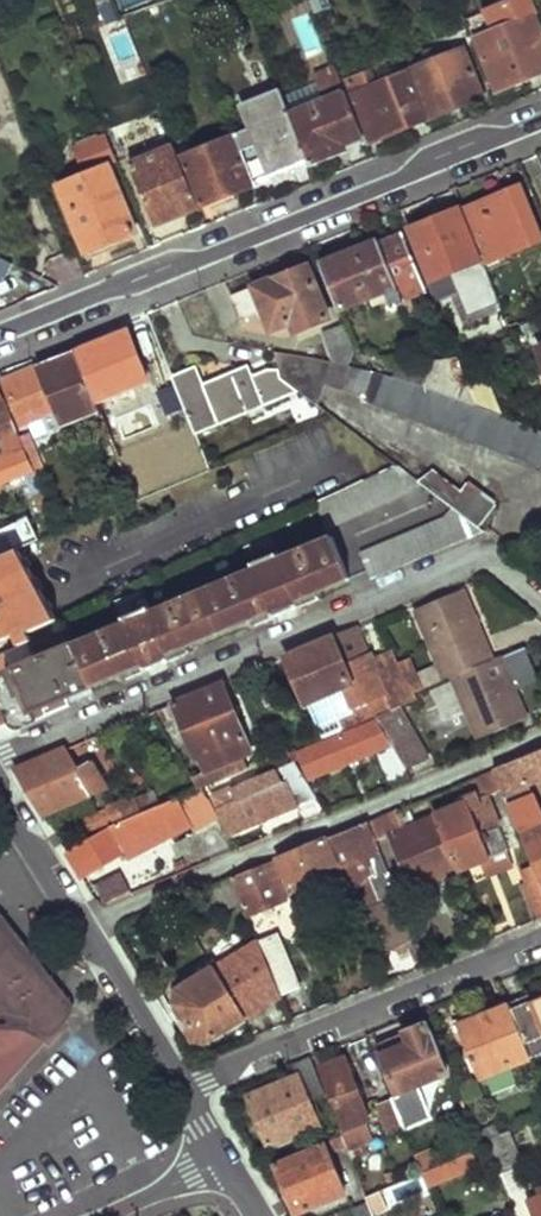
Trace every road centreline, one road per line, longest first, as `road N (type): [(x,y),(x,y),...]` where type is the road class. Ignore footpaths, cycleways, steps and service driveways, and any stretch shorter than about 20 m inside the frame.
road 1 (residential): [(0,757),(467,564),(501,563),(540,595)]
road 2 (residential): [(540,118),(0,340)]
road 3 (residential): [(84,920),(540,732)]
road 4 (residential): [(185,1089),(540,942)]
road 5 (residential): [(185,1089),(84,920)]
road 6 (residential): [(84,920),(0,785)]
road 7 (residential): [(107,1215),(223,1156)]

